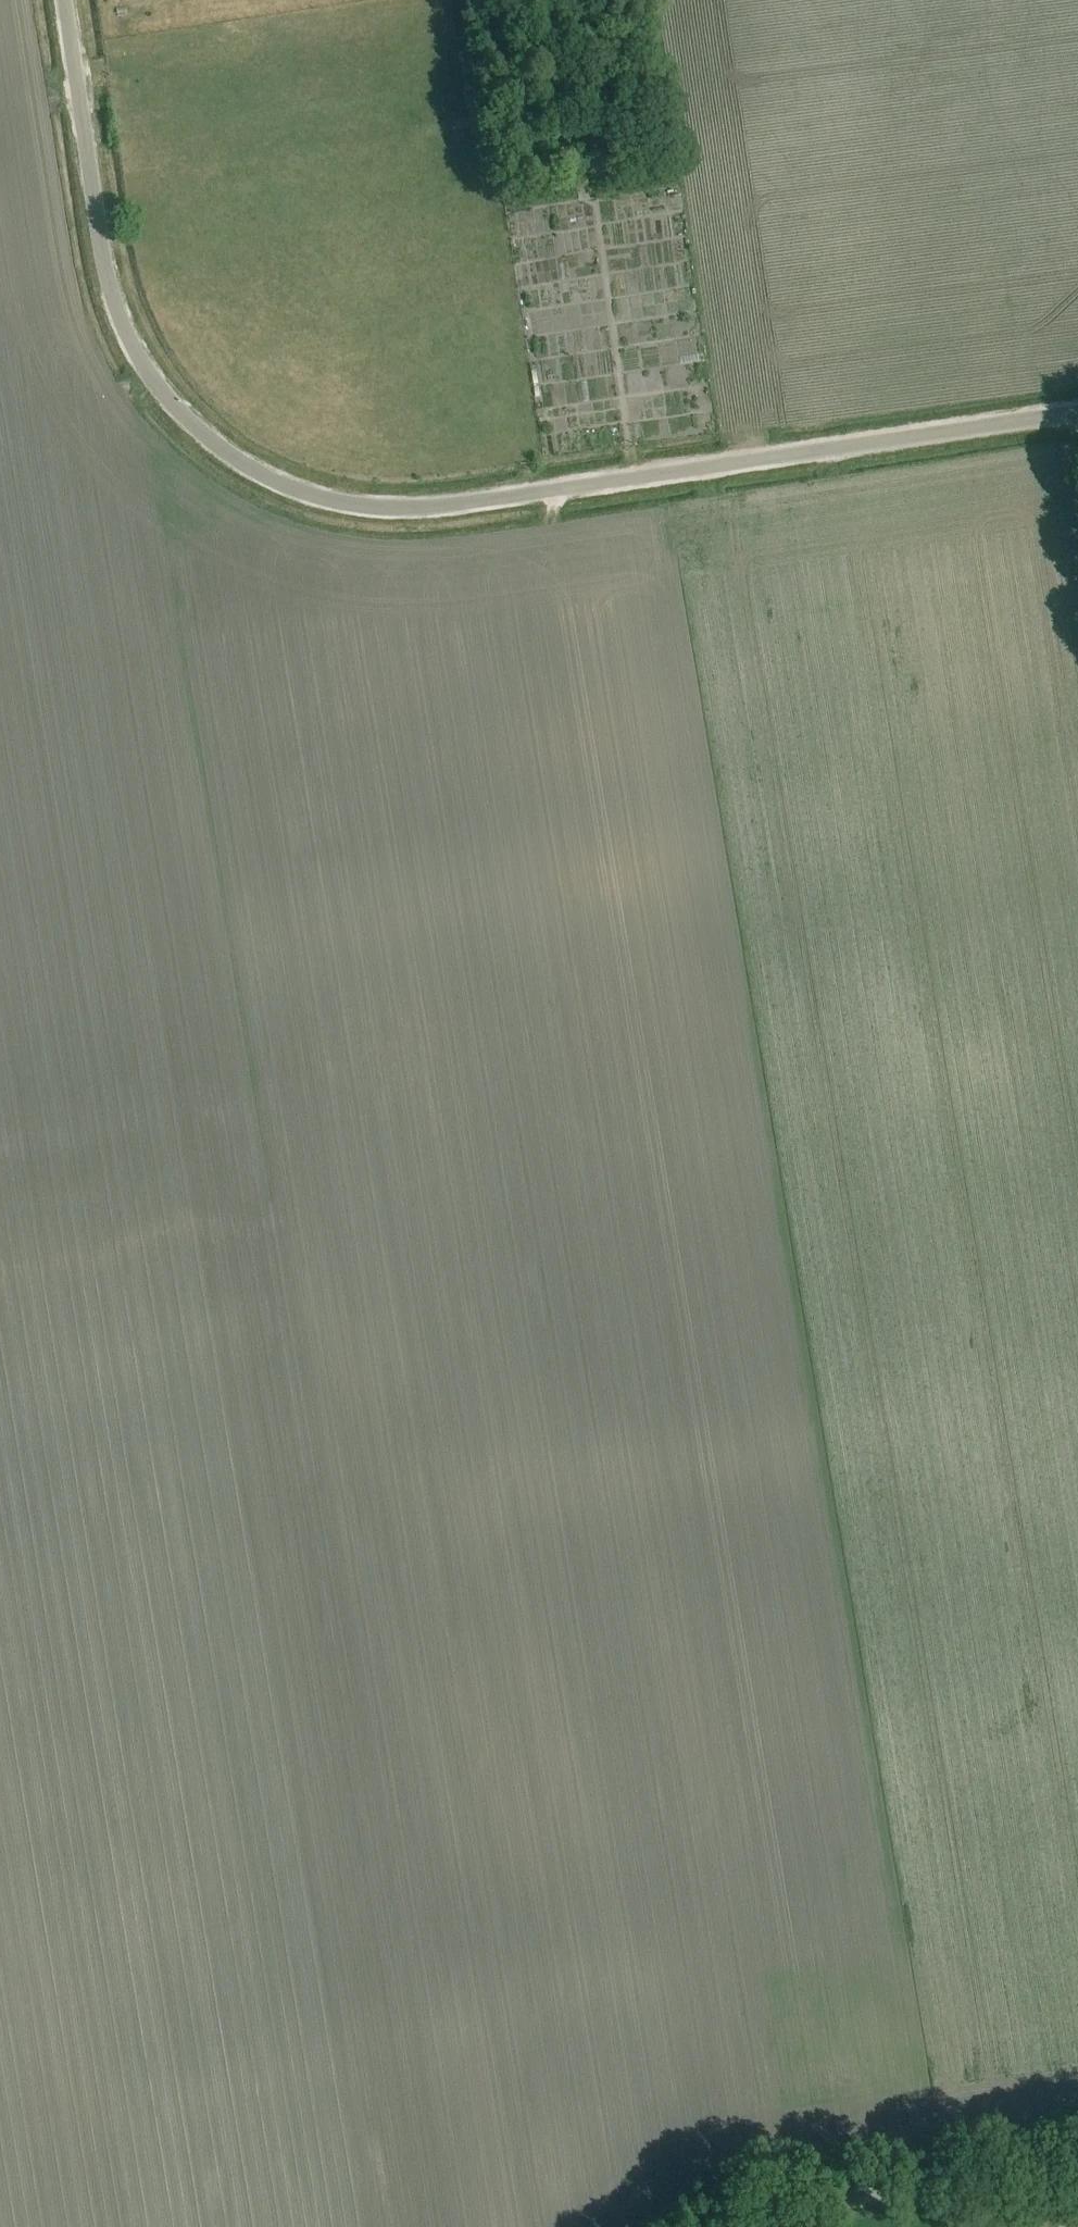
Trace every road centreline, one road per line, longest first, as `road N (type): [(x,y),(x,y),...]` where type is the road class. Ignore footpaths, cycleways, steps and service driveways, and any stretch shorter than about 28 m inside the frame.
road 1 (unclassified): [(1077,413),(452,506),(369,507),(298,491),(254,472),(178,408),(121,321),(100,247),(65,0)]
road 2 (unclassified): [(736,2226),(773,2213),(1077,2167)]

